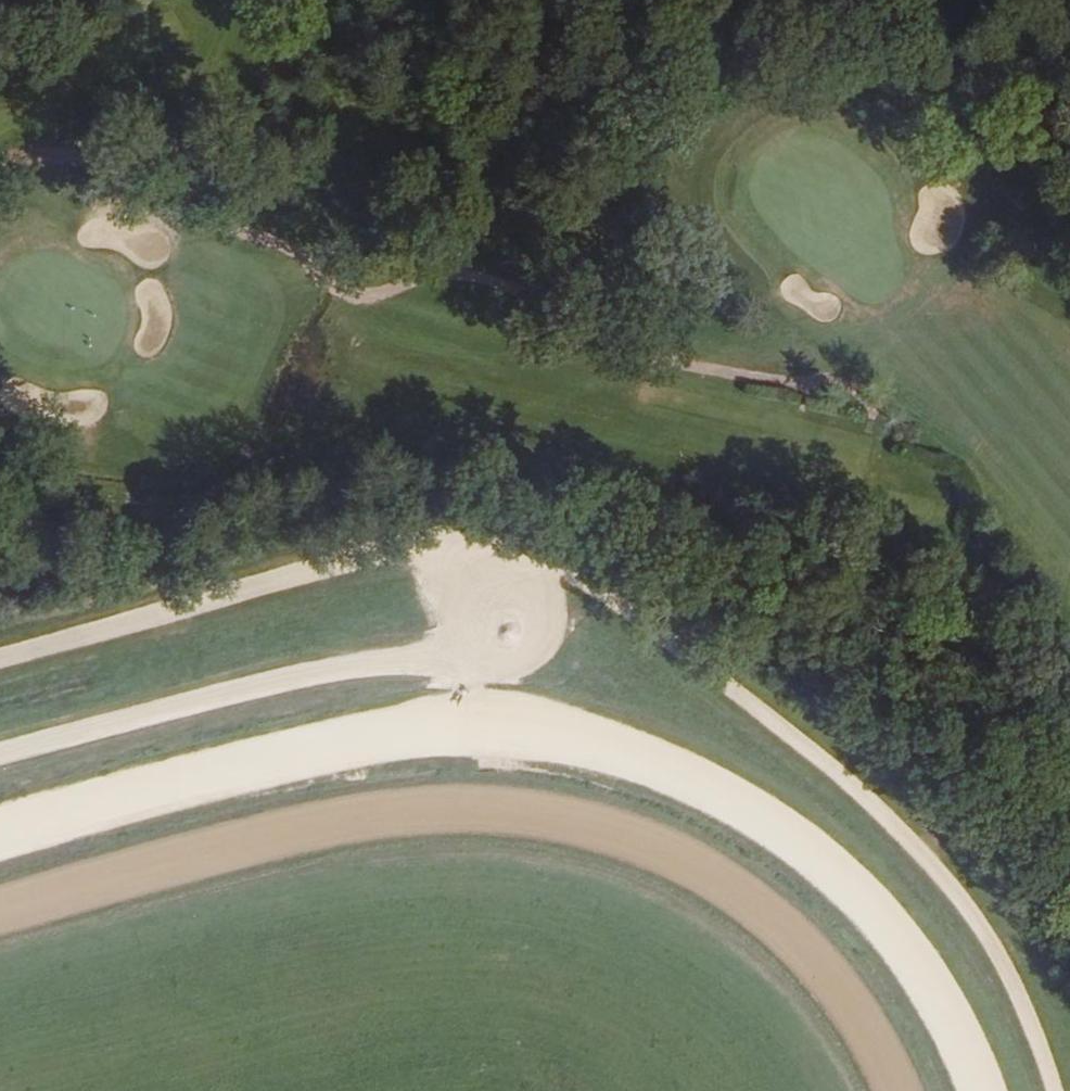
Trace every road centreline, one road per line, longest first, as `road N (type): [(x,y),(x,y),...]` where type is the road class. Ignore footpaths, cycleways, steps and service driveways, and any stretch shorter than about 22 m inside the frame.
road 1 (track): [(0,654),(429,541),(491,540),(548,562),(821,759),(951,885),(1020,996),(1054,1090)]
road 2 (track): [(0,760),(505,627),(548,562)]

